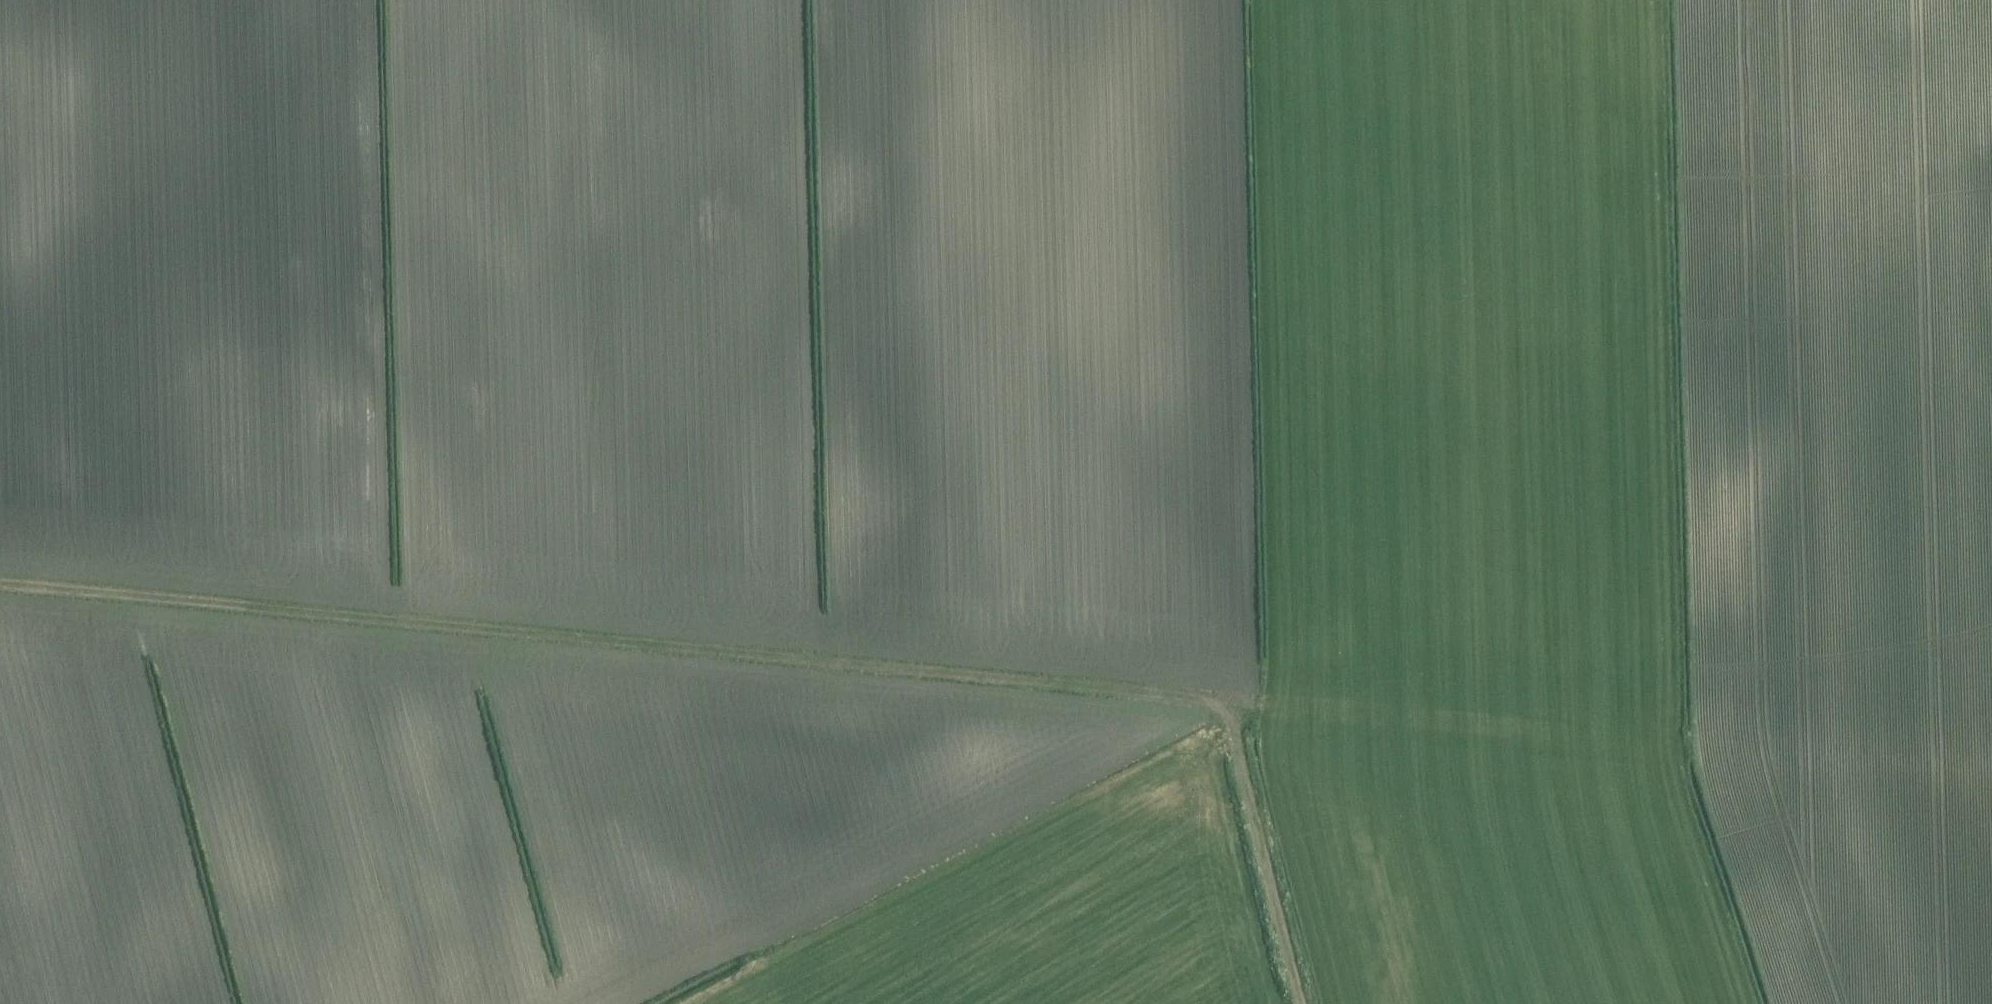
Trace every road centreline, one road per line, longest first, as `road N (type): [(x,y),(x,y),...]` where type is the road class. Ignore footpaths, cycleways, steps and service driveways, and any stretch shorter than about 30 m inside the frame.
road 1 (track): [(1299,1003),(1224,705),(0,585)]

